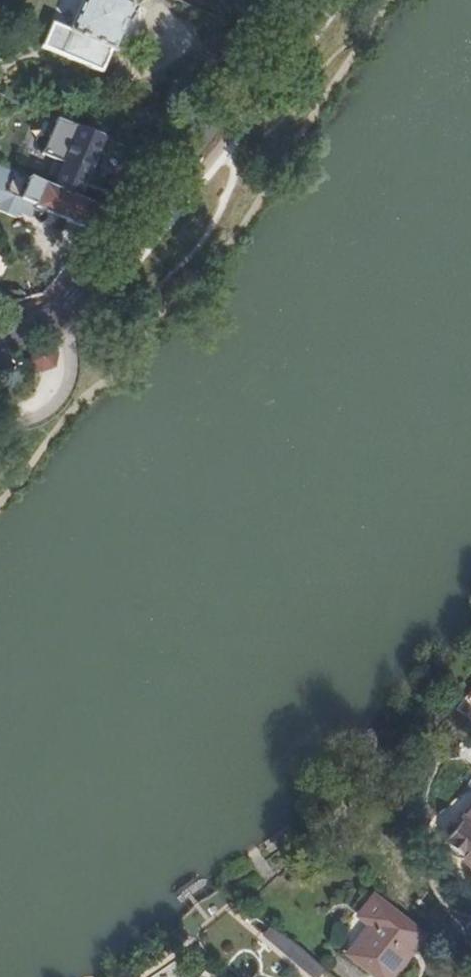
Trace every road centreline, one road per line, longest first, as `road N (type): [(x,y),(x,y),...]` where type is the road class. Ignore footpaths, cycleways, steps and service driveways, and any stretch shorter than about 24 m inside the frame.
road 1 (residential): [(5,343),(53,320),(74,299),(307,0)]

